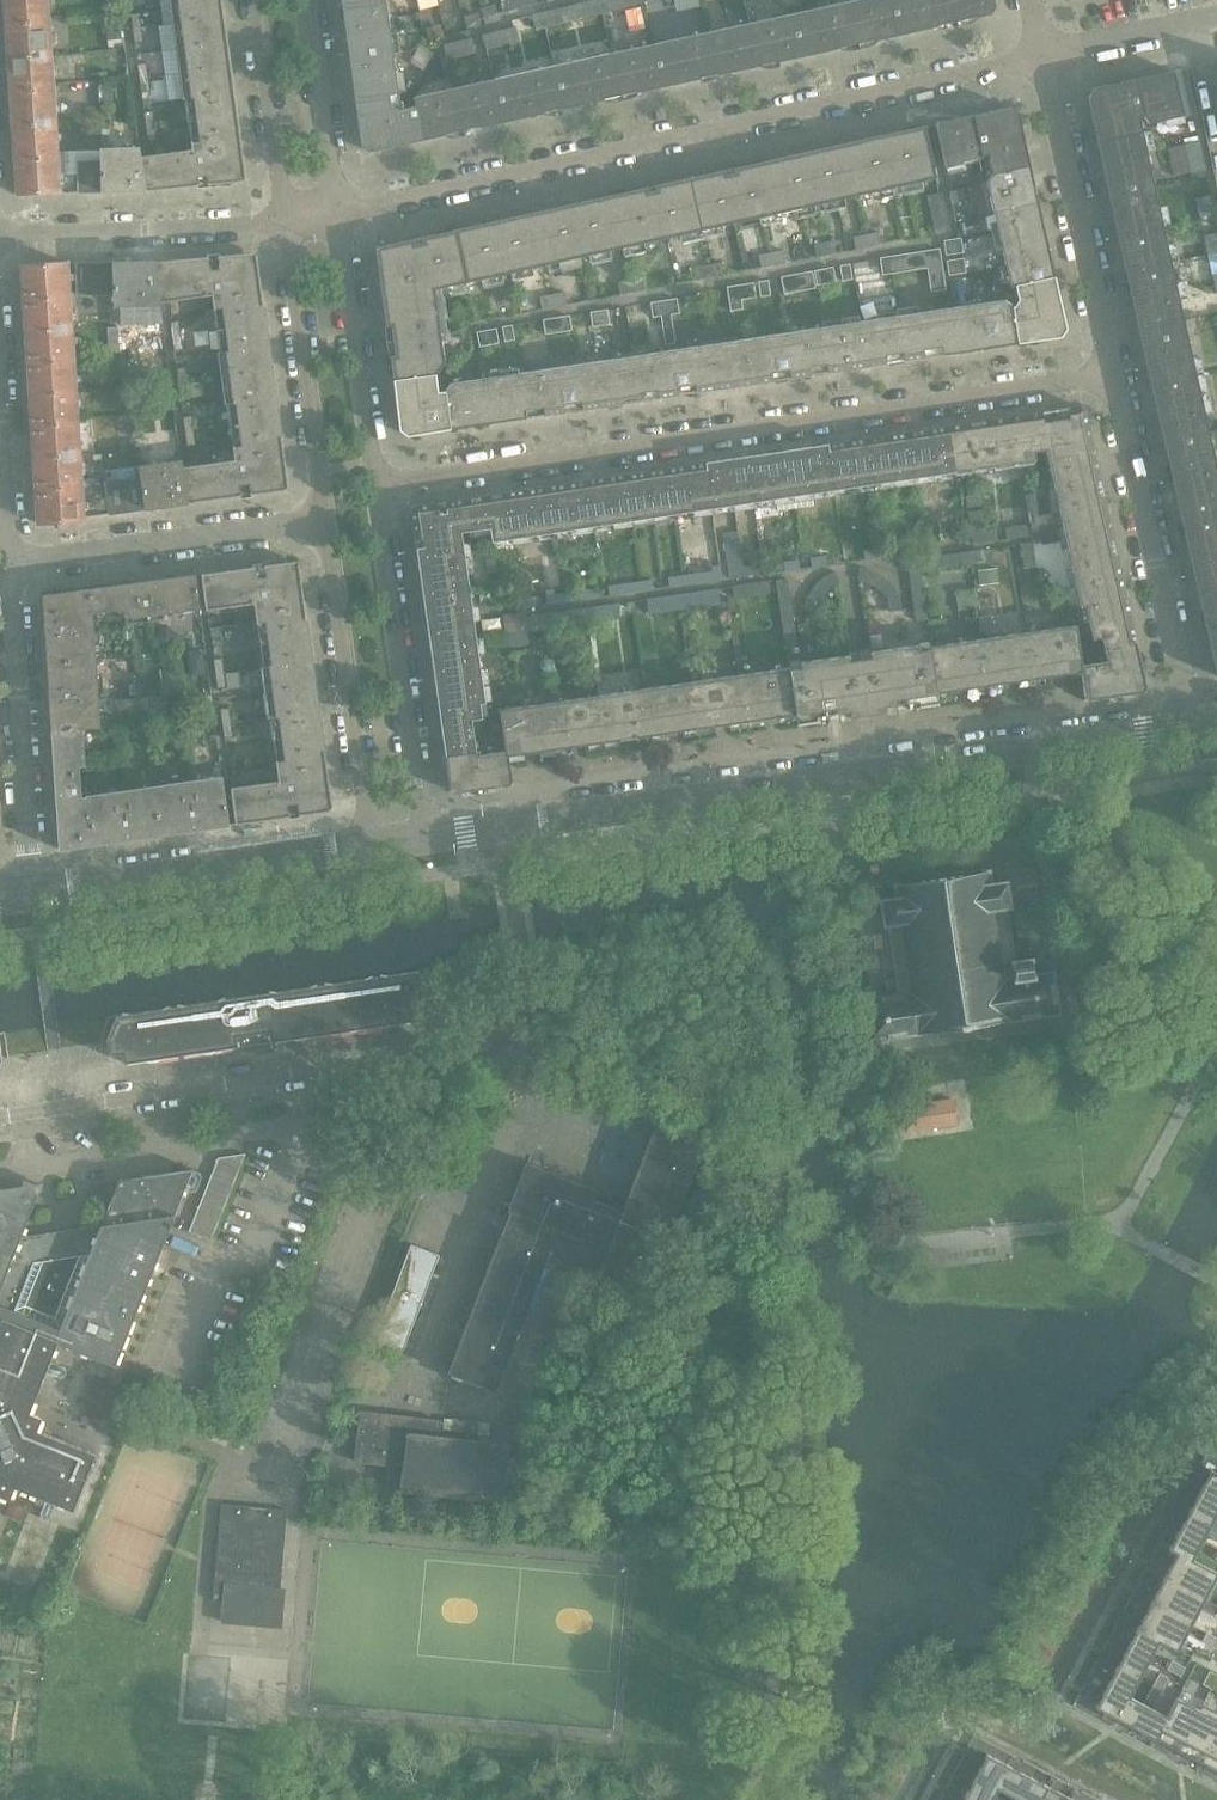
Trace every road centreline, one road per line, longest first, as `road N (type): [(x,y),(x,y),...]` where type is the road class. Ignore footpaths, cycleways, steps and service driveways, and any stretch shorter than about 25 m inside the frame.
road 1 (residential): [(380,482),(1112,374)]
road 2 (residential): [(504,828),(526,1026),(500,1043),(0,1118)]
road 3 (residential): [(1041,55),(343,208)]
road 4 (residential): [(1188,729),(504,828)]
road 5 (residential): [(1188,729),(1112,374)]
road 6 (residential): [(424,839),(380,482)]
road 7 (residential): [(366,847),(31,895)]
road 8 (residential): [(31,895),(13,561)]
road 9 (residential): [(323,519),(366,847)]
road 10 (residential): [(1112,374),(1041,55)]
road 11 (residential): [(13,561),(323,519)]
road 12 (residential): [(280,220),(323,519)]
road 13 (residential): [(280,220),(0,237)]
road 14 (residential): [(380,482),(343,208)]
road 15 (residential): [(249,0),(280,220)]
road 16 (residential): [(343,208),(313,0)]
road 17 (residential): [(1216,17),(1041,55)]
road 18 (residential): [(13,561),(0,400)]

